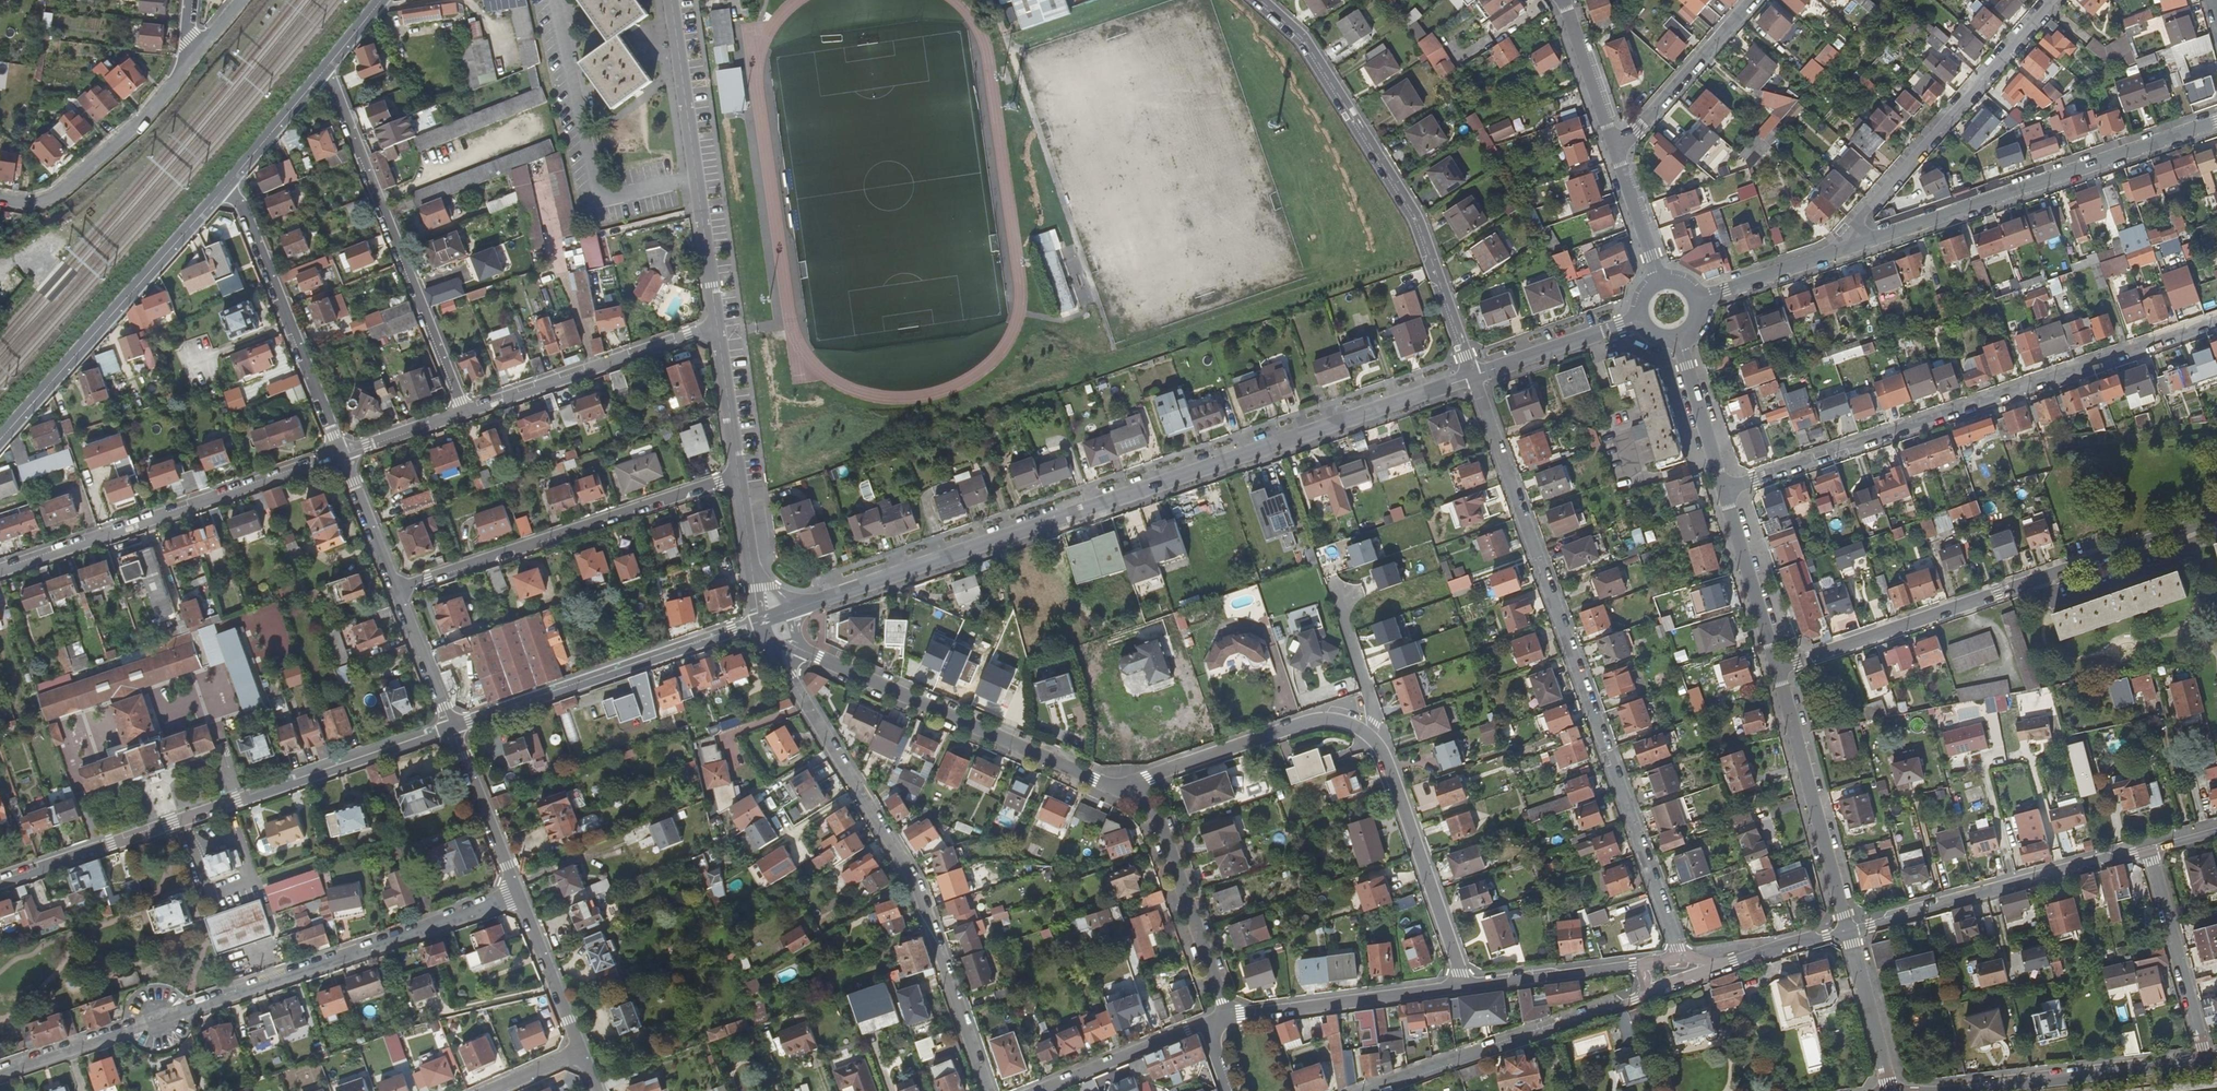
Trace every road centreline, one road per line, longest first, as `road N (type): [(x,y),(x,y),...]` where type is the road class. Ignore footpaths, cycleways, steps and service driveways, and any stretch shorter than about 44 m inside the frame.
road 1 (residential): [(1474,377),(759,621)]
road 2 (residential): [(1682,958),(1474,377)]
road 3 (residential): [(0,1072),(518,893)]
road 4 (residential): [(1117,790),(1309,720),(1342,718),(1365,732),(1381,756),(1464,986)]
road 5 (residential): [(759,621),(916,884),(989,1090)]
road 6 (residential): [(1724,489),(2216,322)]
road 7 (residential): [(1776,668),(2216,517)]
road 8 (residential): [(1474,377),(1417,213),(1303,34),(1265,0)]
road 9 (residential): [(1834,251),(2216,122)]
road 10 (residential): [(759,621),(819,658),(1117,790)]
road 11 (residential): [(465,411),(327,65)]
road 12 (residential): [(396,590),(738,477)]
road 13 (residential): [(338,455),(0,570)]
road 14 (residential): [(230,182),(0,440)]
road 15 (residential): [(1834,251),(2055,0)]
road 16 (residential): [(671,0),(717,326)]
road 17 (residential): [(451,728),(759,621)]
road 18 (secondary): [(2149,847),(1849,930)]
road 19 (secondary): [(1644,994),(1363,1090)]
road 20 (residential): [(338,455),(230,182)]
road 21 (residential): [(1776,668),(1849,930)]
road 22 (residential): [(717,326),(465,411)]
road 23 (residential): [(1117,790),(1158,820),(1227,1017)]
road 24 (residential): [(1464,986),(1227,1017)]
road 25 (residential): [(0,198),(38,203),(58,195),(180,69)]
road 26 (secondary): [(1972,1090),(2204,1057)]
road 27 (residential): [(2149,847),(2204,1057)]
road 28 (residential): [(1751,0),(1617,152)]
road 29 (residential): [(1724,489),(1776,668)]
road 30 (residential): [(1207,1024),(1038,1090)]
road 31 (residential): [(451,728),(518,893)]
road 32 (residential): [(1640,966),(1464,986)]
road 33 (residential): [(1641,321),(1474,377)]
road 34 (residential): [(0,882),(166,826)]
road 35 (residential): [(518,893),(581,1050)]
road 36 (residential): [(1849,930),(1890,1090)]
road 37 (residential): [(1564,0),(1617,152)]
road 38 (residential): [(1679,340),(1724,489)]
road 39 (residential): [(717,326),(738,477)]
road 40 (residential): [(327,65),(230,182)]
road 41 (residential): [(308,777),(451,728)]
road 42 (residential): [(166,826),(308,777)]
road 43 (residential): [(396,590),(451,728)]
road 44 (residential): [(338,455),(396,590)]
road 45 (residential): [(738,477),(759,621)]
road 46 (residential): [(1699,302),(1834,251)]
road 47 (residential): [(1617,152),(1660,282)]
road 48 (residential): [(465,411),(338,455)]
road 49 (secondary): [(1849,930),(1726,963)]

